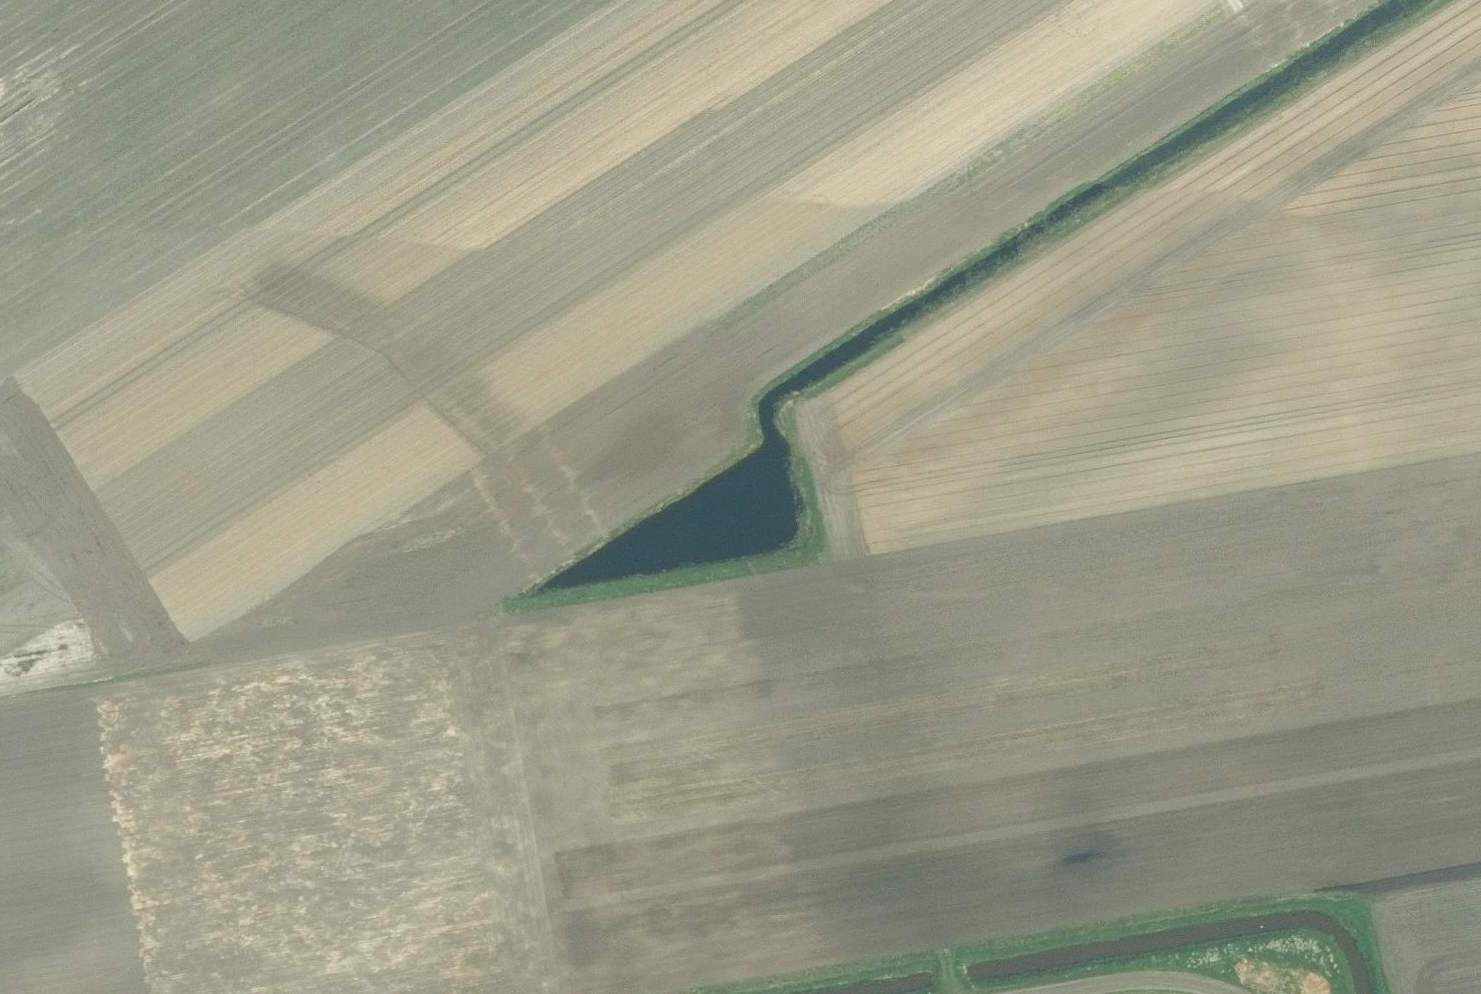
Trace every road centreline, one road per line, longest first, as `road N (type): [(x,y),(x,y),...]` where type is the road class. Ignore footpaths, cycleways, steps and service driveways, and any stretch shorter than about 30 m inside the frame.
road 1 (unclassified): [(1059,993),(1145,982),(1218,993)]

